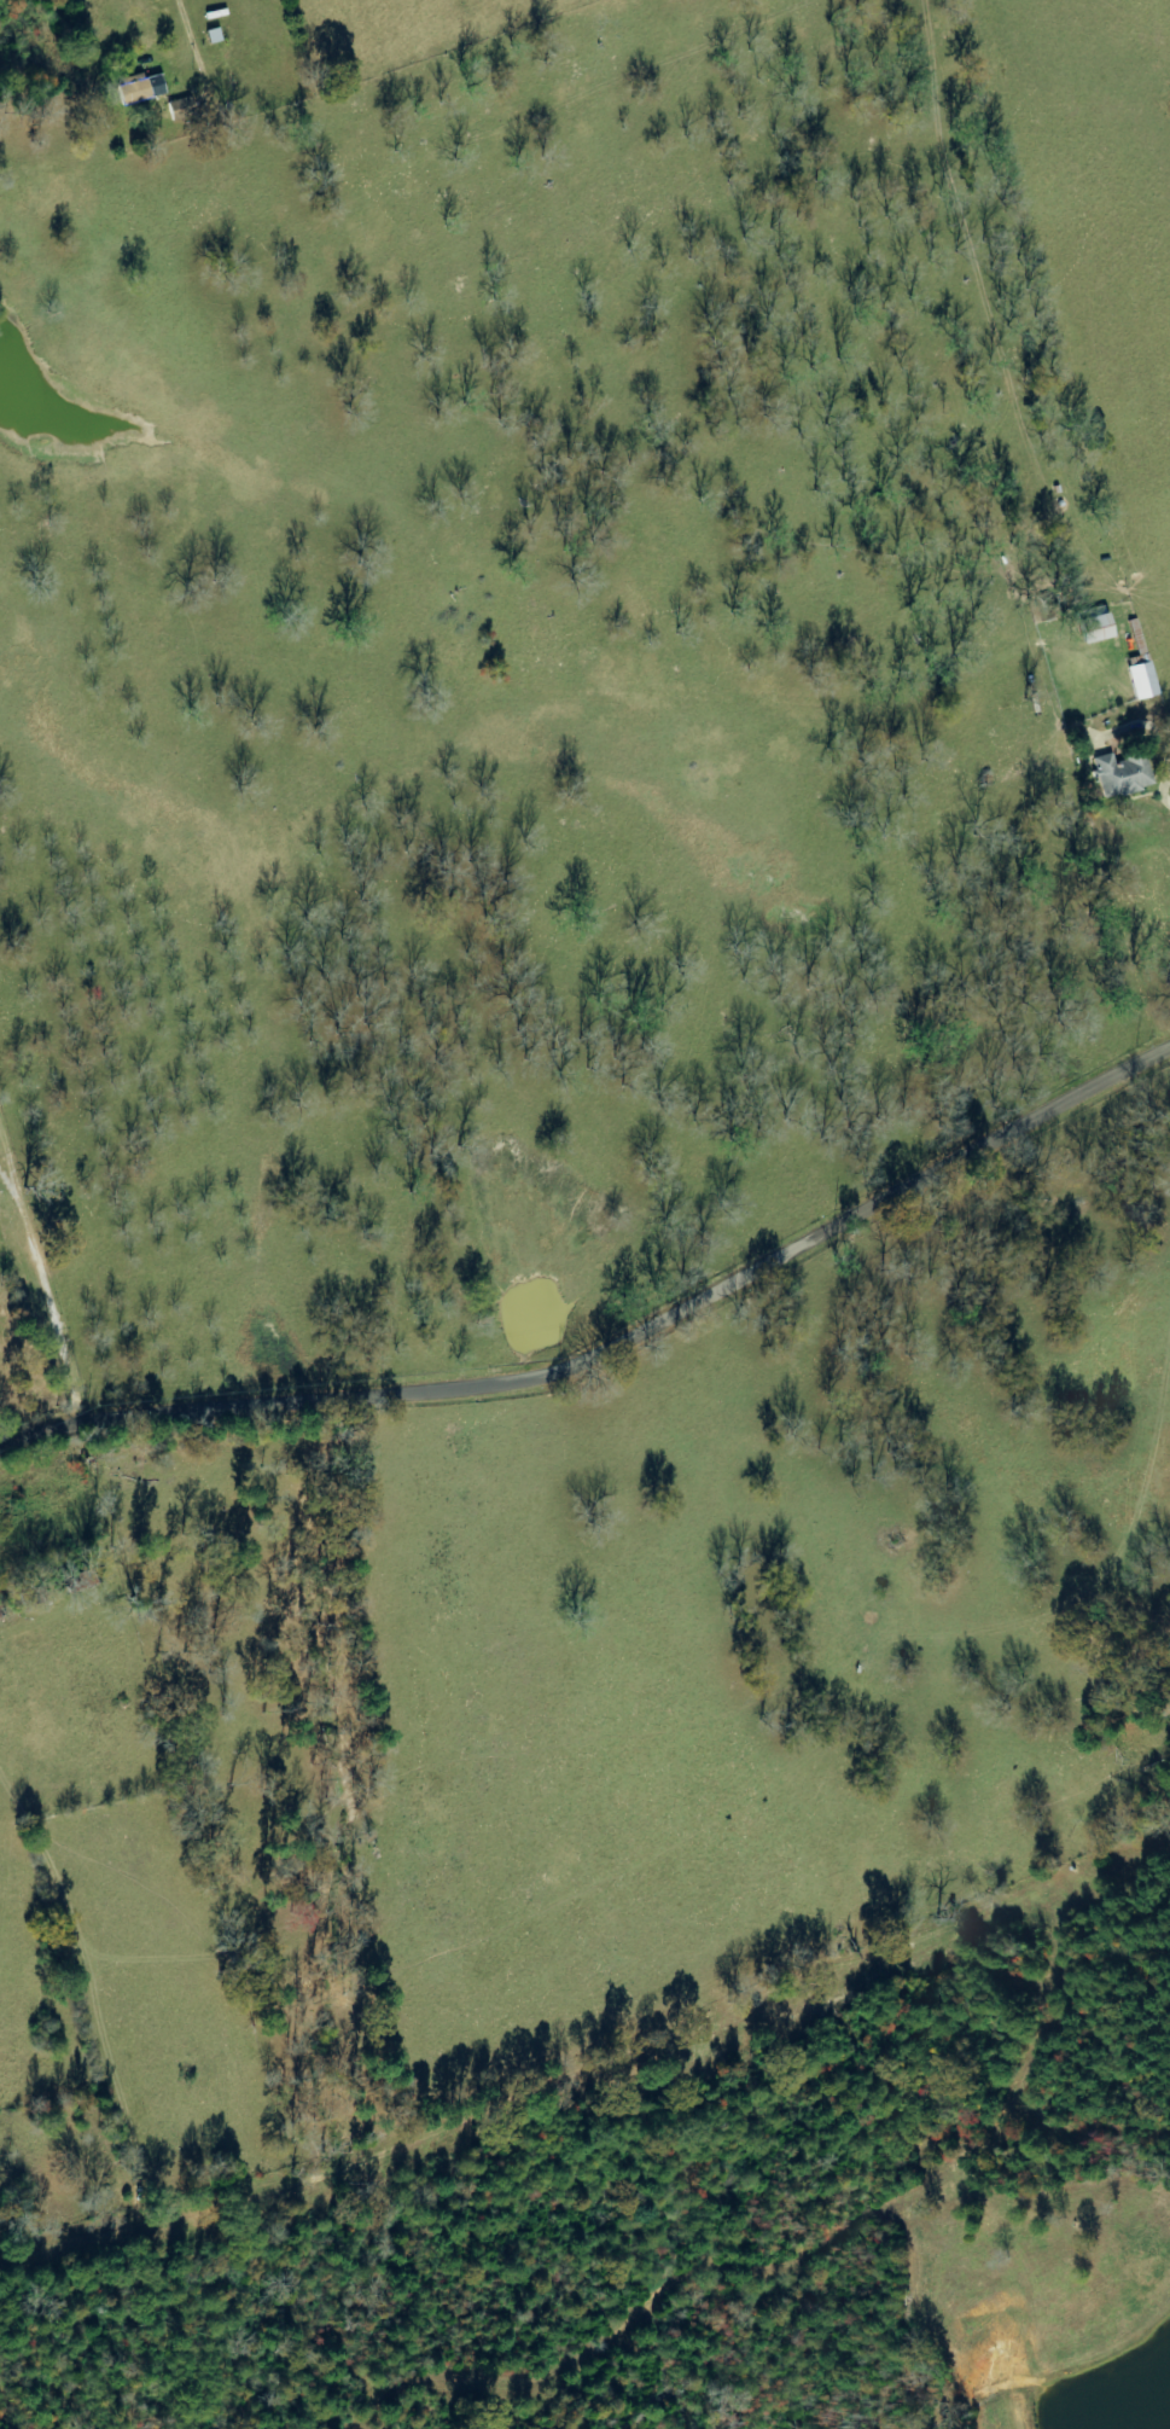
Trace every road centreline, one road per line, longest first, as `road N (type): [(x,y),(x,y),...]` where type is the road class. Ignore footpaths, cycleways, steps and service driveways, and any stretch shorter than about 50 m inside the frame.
road 1 (residential): [(0,1443),(122,1410),(235,1393),(421,1388),(561,1371),(627,1344),(1169,1052)]

